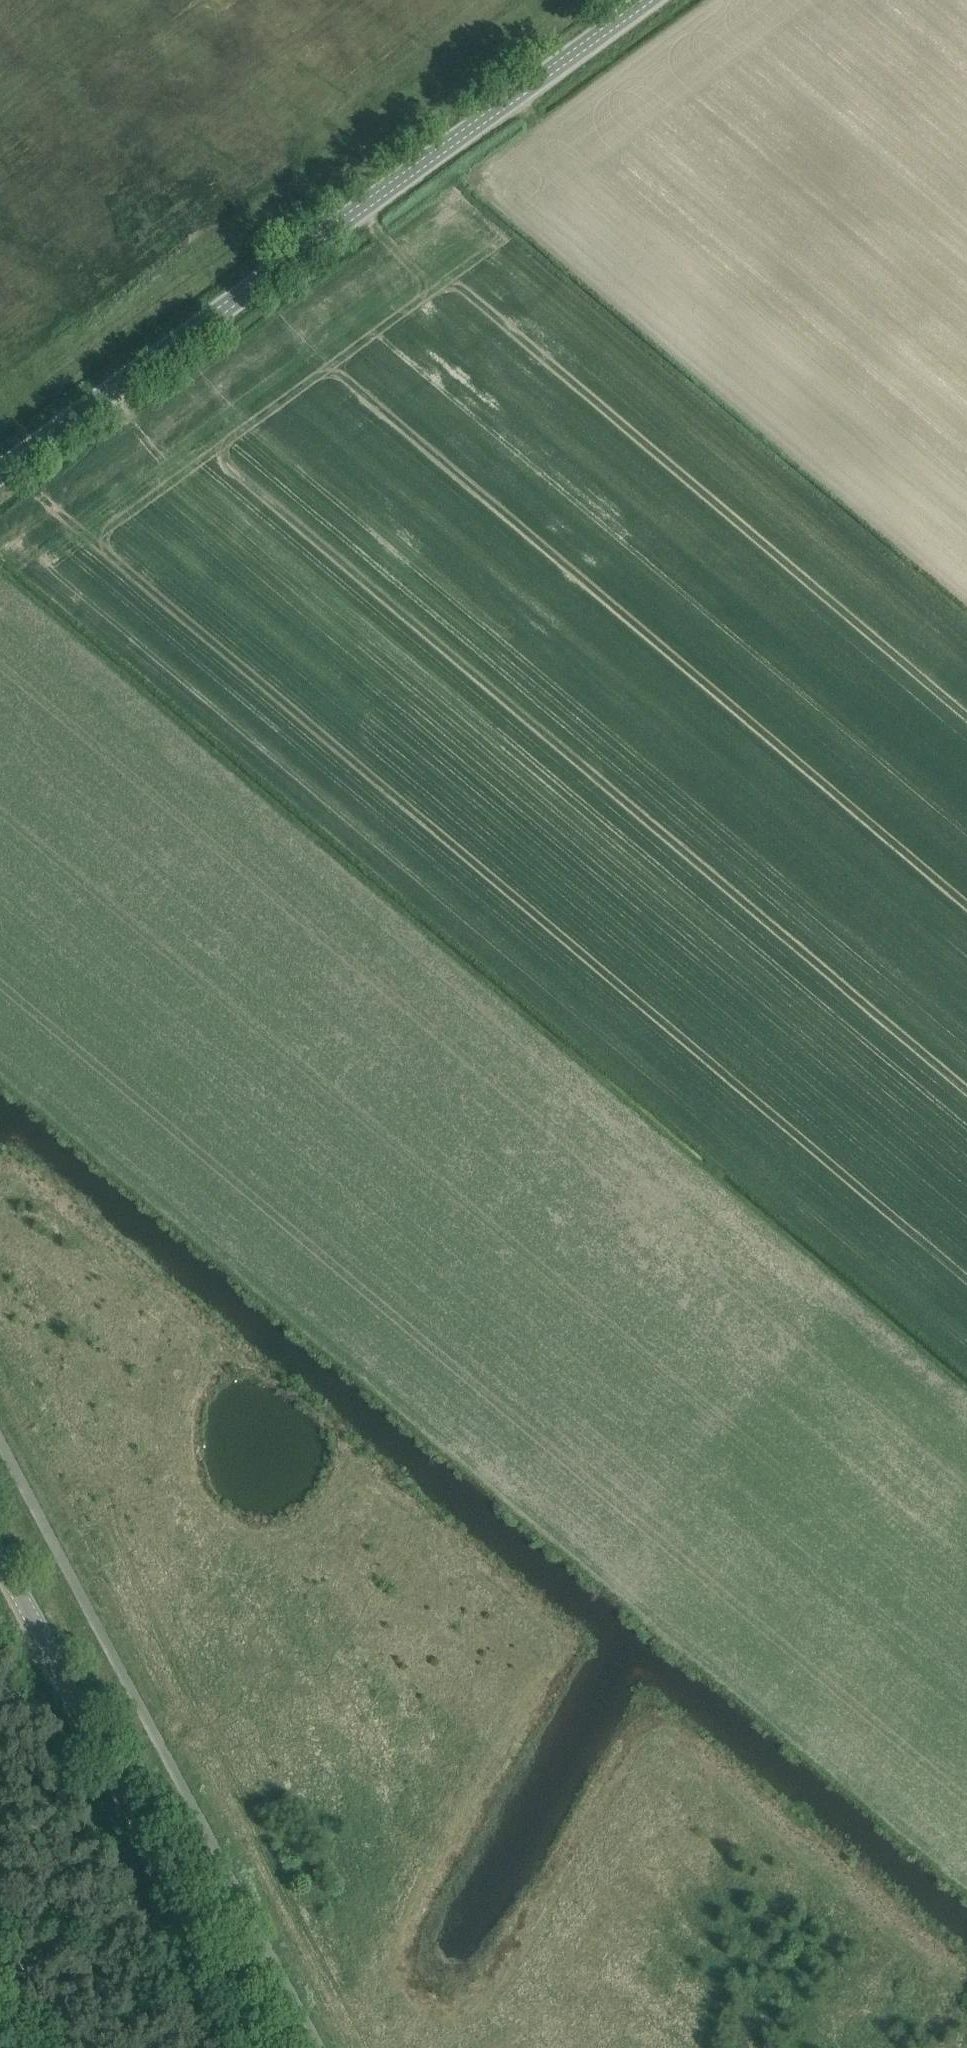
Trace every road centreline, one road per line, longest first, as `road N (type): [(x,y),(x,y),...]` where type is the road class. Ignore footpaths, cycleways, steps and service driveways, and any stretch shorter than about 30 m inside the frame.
road 1 (tertiary): [(0,474),(644,0)]
road 2 (secondary): [(266,2047),(0,1557)]

